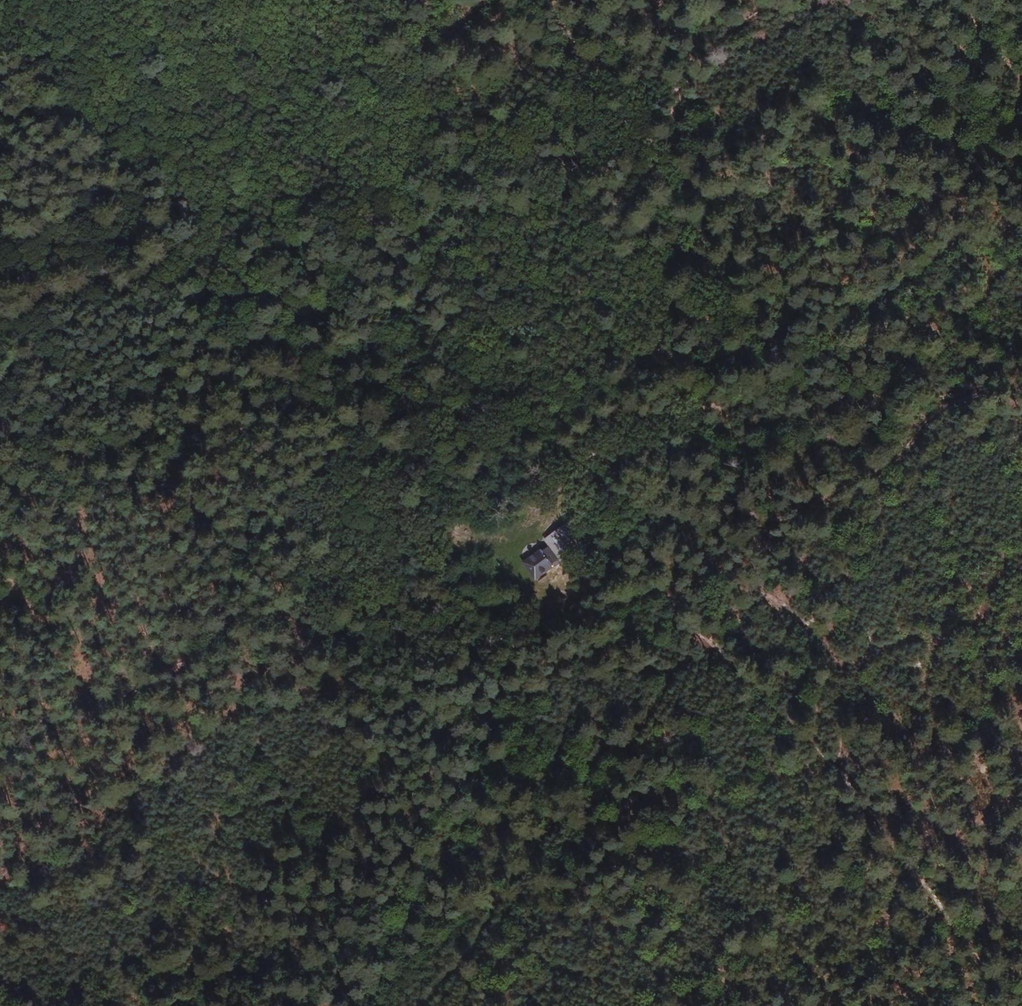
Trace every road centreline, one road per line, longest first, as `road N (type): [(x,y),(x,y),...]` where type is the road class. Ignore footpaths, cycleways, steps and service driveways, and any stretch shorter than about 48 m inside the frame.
road 1 (track): [(1021,999),(817,741),(628,547),(484,439)]
road 2 (track): [(484,439),(207,255),(0,94)]

